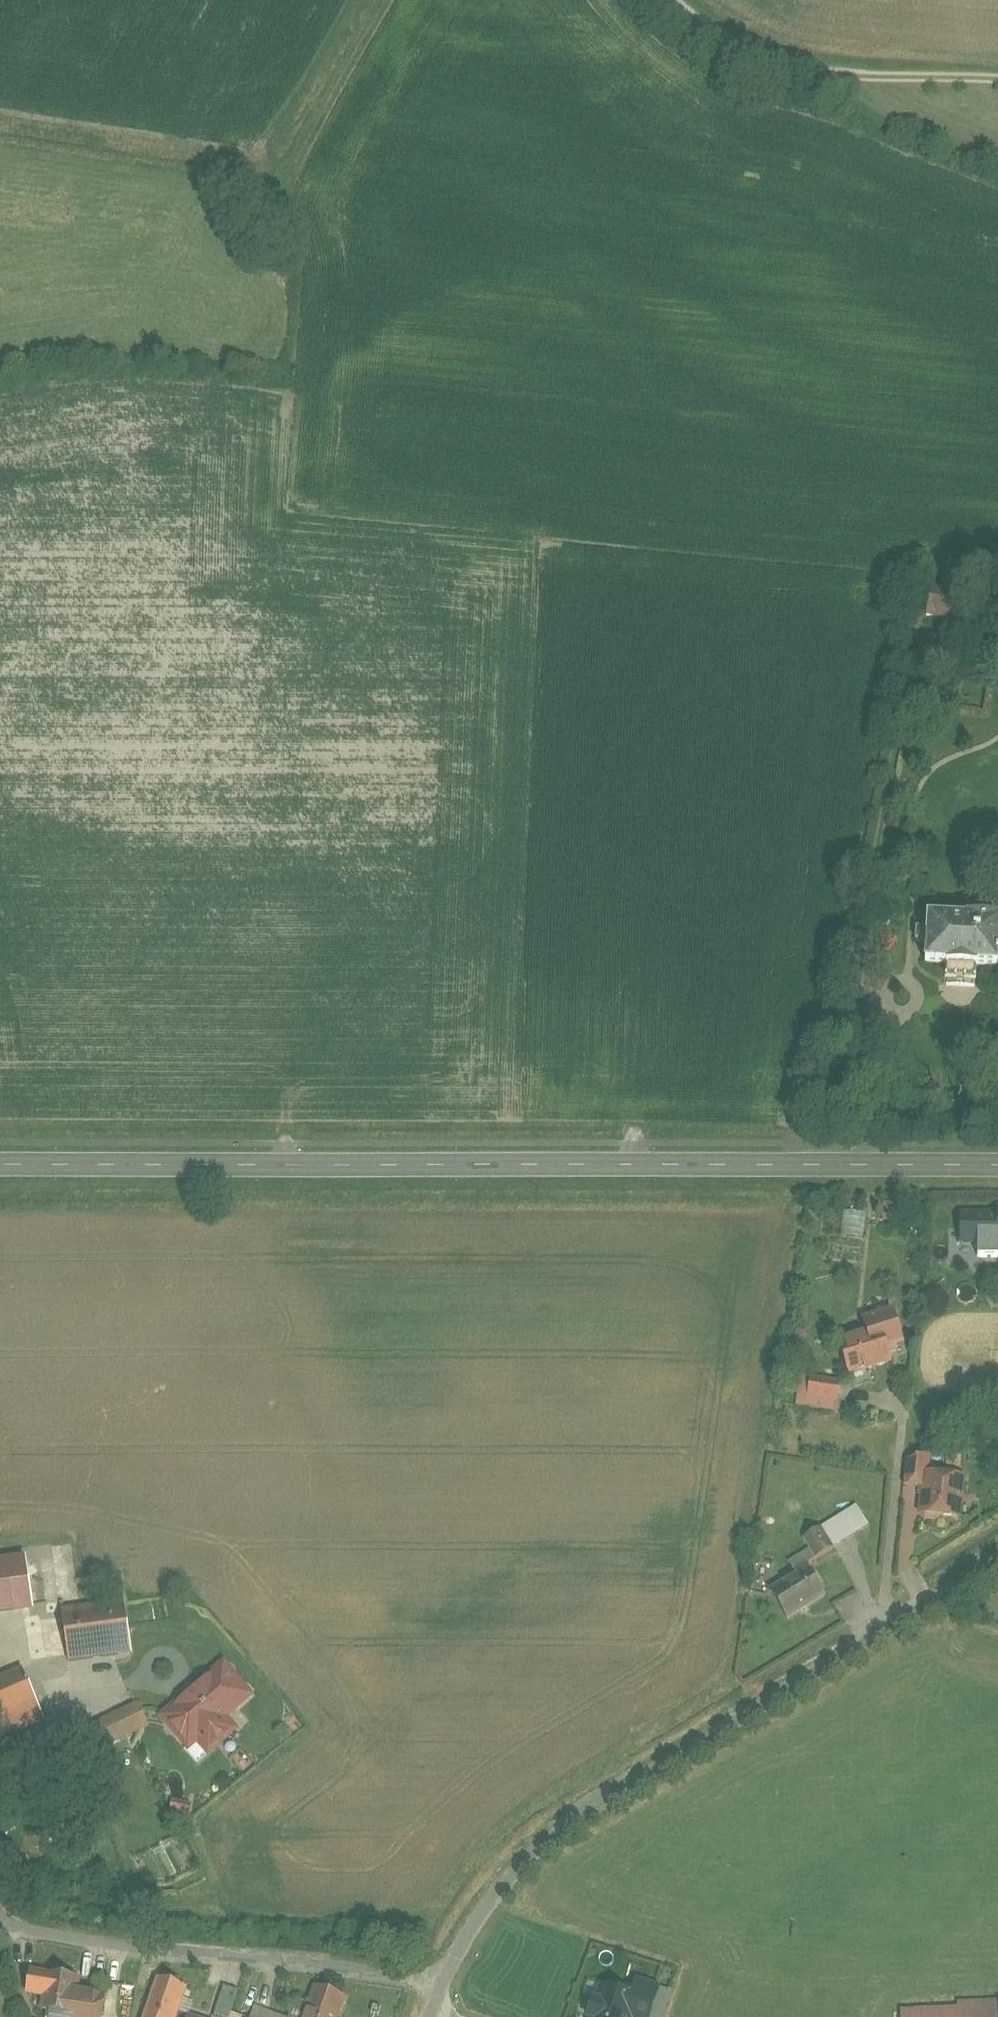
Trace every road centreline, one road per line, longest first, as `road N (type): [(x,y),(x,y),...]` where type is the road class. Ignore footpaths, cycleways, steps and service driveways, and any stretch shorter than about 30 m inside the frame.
road 1 (secondary): [(0,1168),(997,1168)]
road 2 (residential): [(997,1559),(571,1817),(489,1896),(427,2000)]
road 3 (residential): [(427,2000),(402,1979),(0,1921)]
road 4 (track): [(697,0),(734,26),(831,59),(997,79)]

